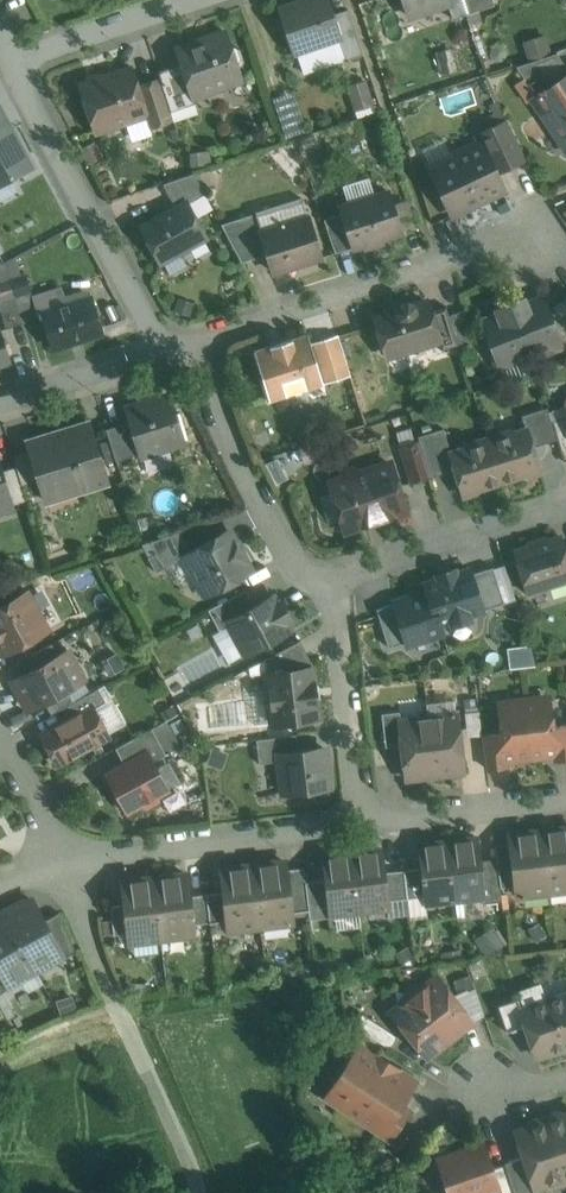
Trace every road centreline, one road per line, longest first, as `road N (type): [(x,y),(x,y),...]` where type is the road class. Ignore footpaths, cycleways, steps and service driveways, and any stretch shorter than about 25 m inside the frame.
road 1 (residential): [(60,862),(193,1192)]
road 2 (residential): [(186,341),(434,261),(514,245)]
road 3 (residential): [(13,66),(163,350)]
road 4 (residential): [(60,862),(362,818)]
road 5 (residential): [(186,341),(309,583)]
road 6 (residential): [(309,583),(565,503)]
road 7 (residential): [(309,583),(342,657),(362,818)]
road 8 (residential): [(362,818),(565,797)]
road 9 (residential): [(13,66),(193,0)]
road 10 (residential): [(0,401),(163,350)]
road 11 (residential): [(60,862),(0,732)]

